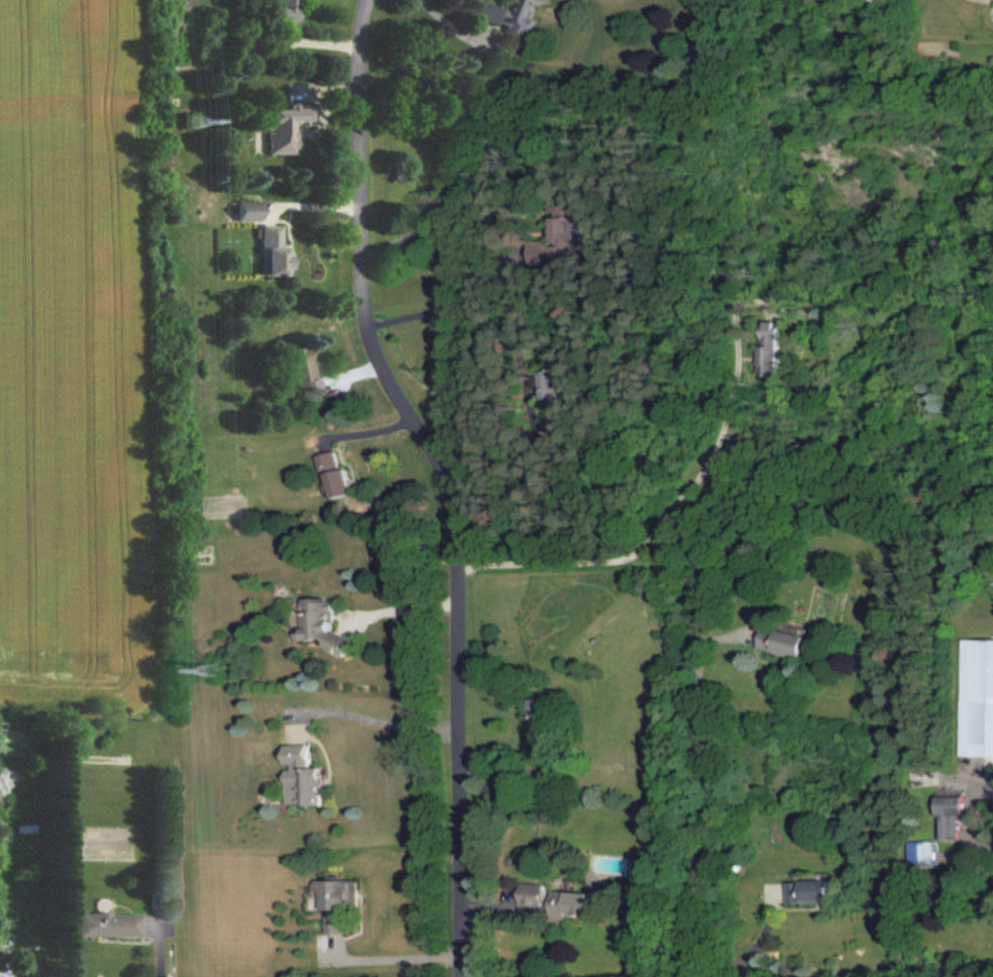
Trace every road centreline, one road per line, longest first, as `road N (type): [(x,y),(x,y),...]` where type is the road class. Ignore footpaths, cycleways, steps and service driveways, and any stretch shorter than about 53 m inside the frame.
road 1 (residential): [(470,976),(459,491),(374,336),(365,207),(369,0)]

